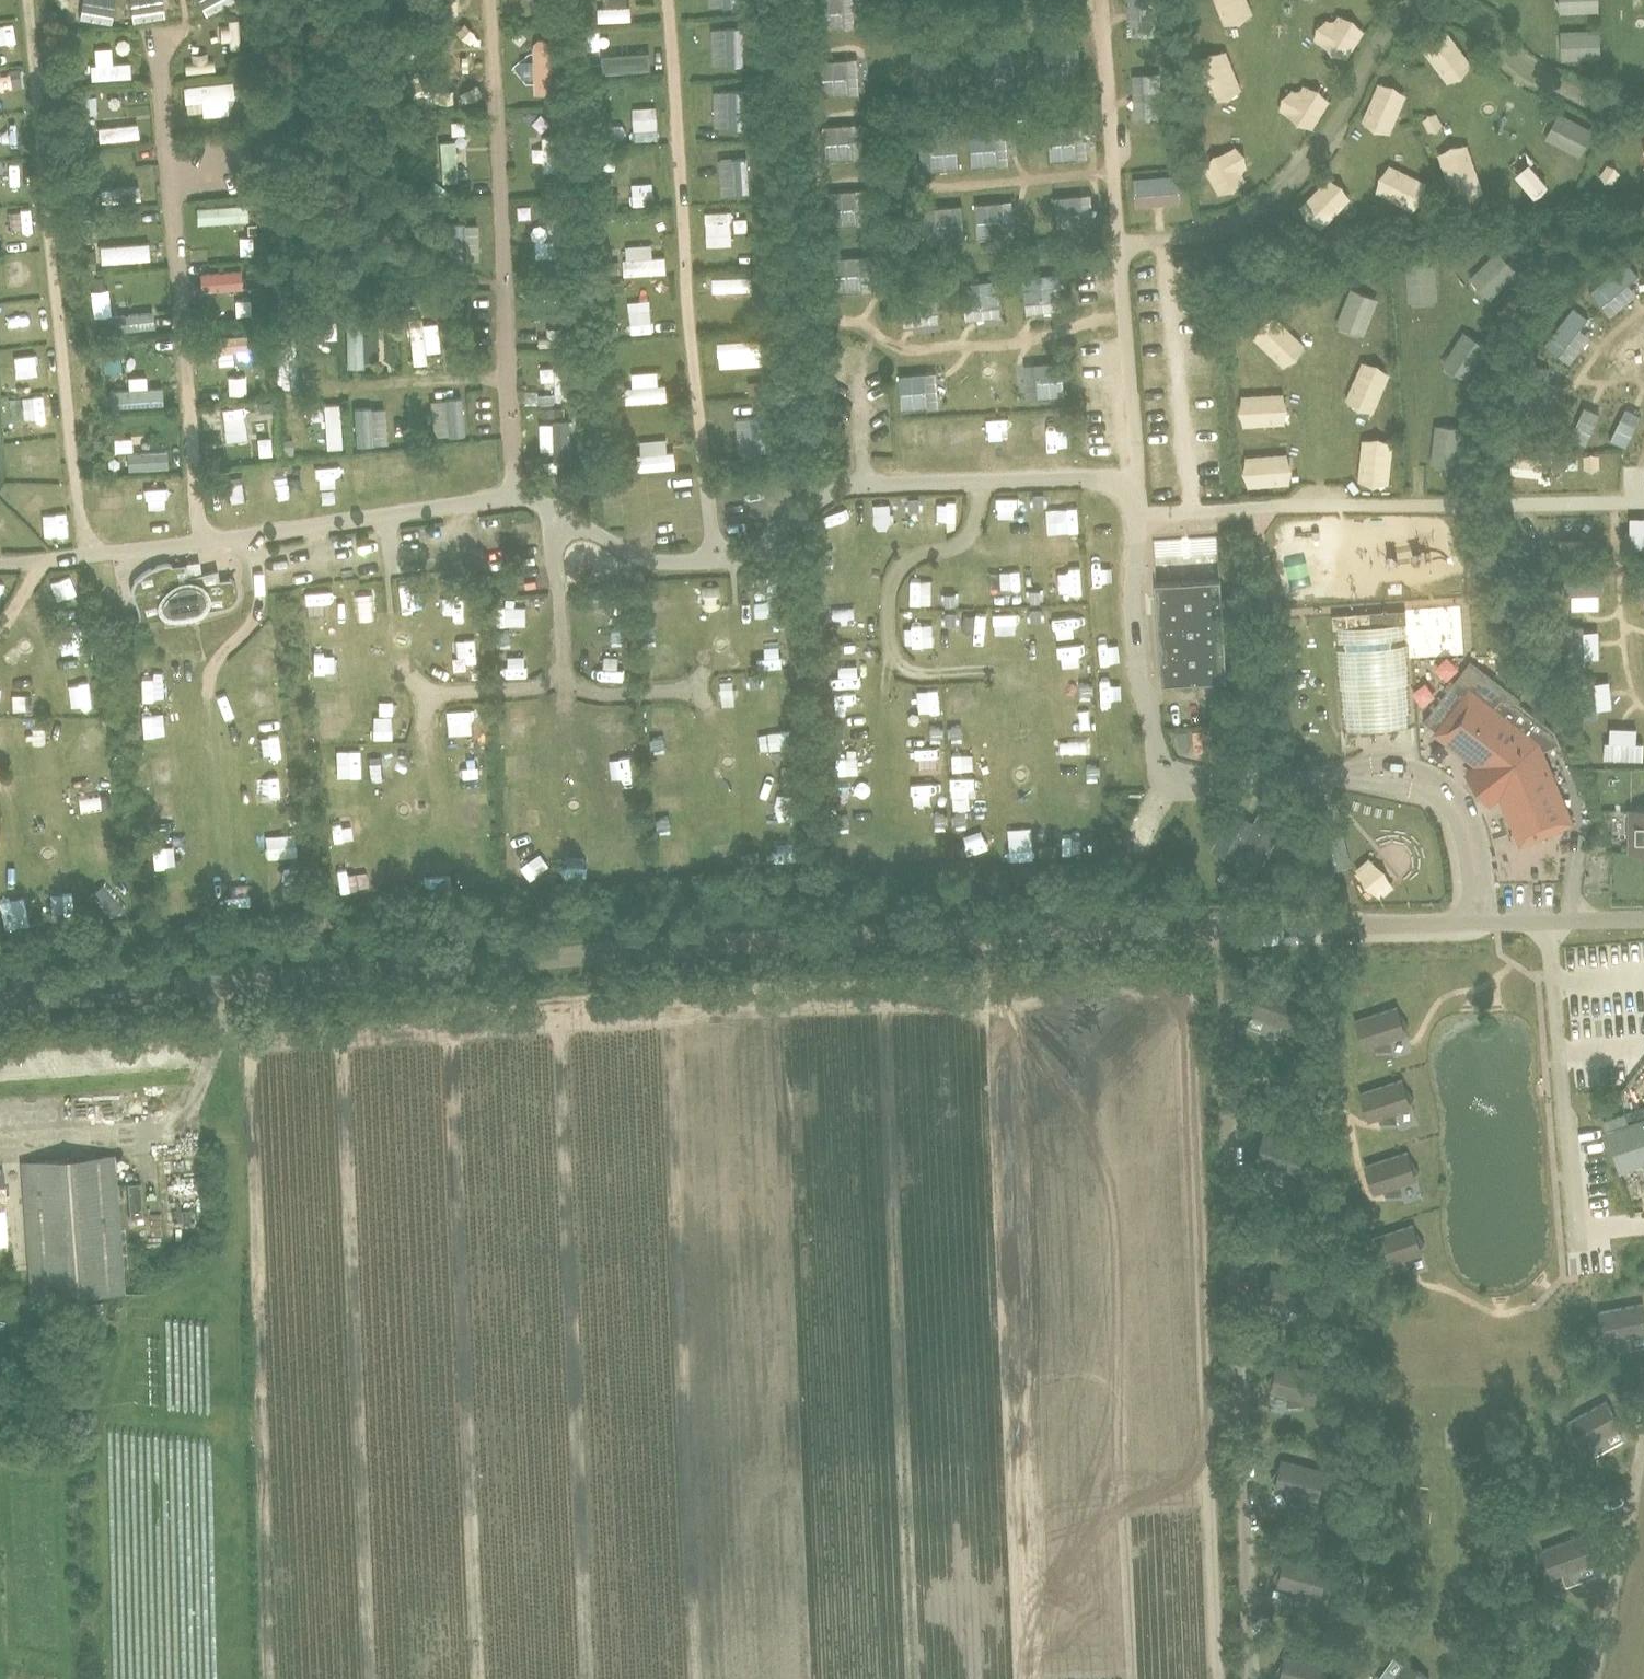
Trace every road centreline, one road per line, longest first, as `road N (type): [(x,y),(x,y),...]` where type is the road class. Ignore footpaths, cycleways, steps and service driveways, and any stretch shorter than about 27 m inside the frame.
road 1 (unclassified): [(1643,919),(851,934),(0,999)]

